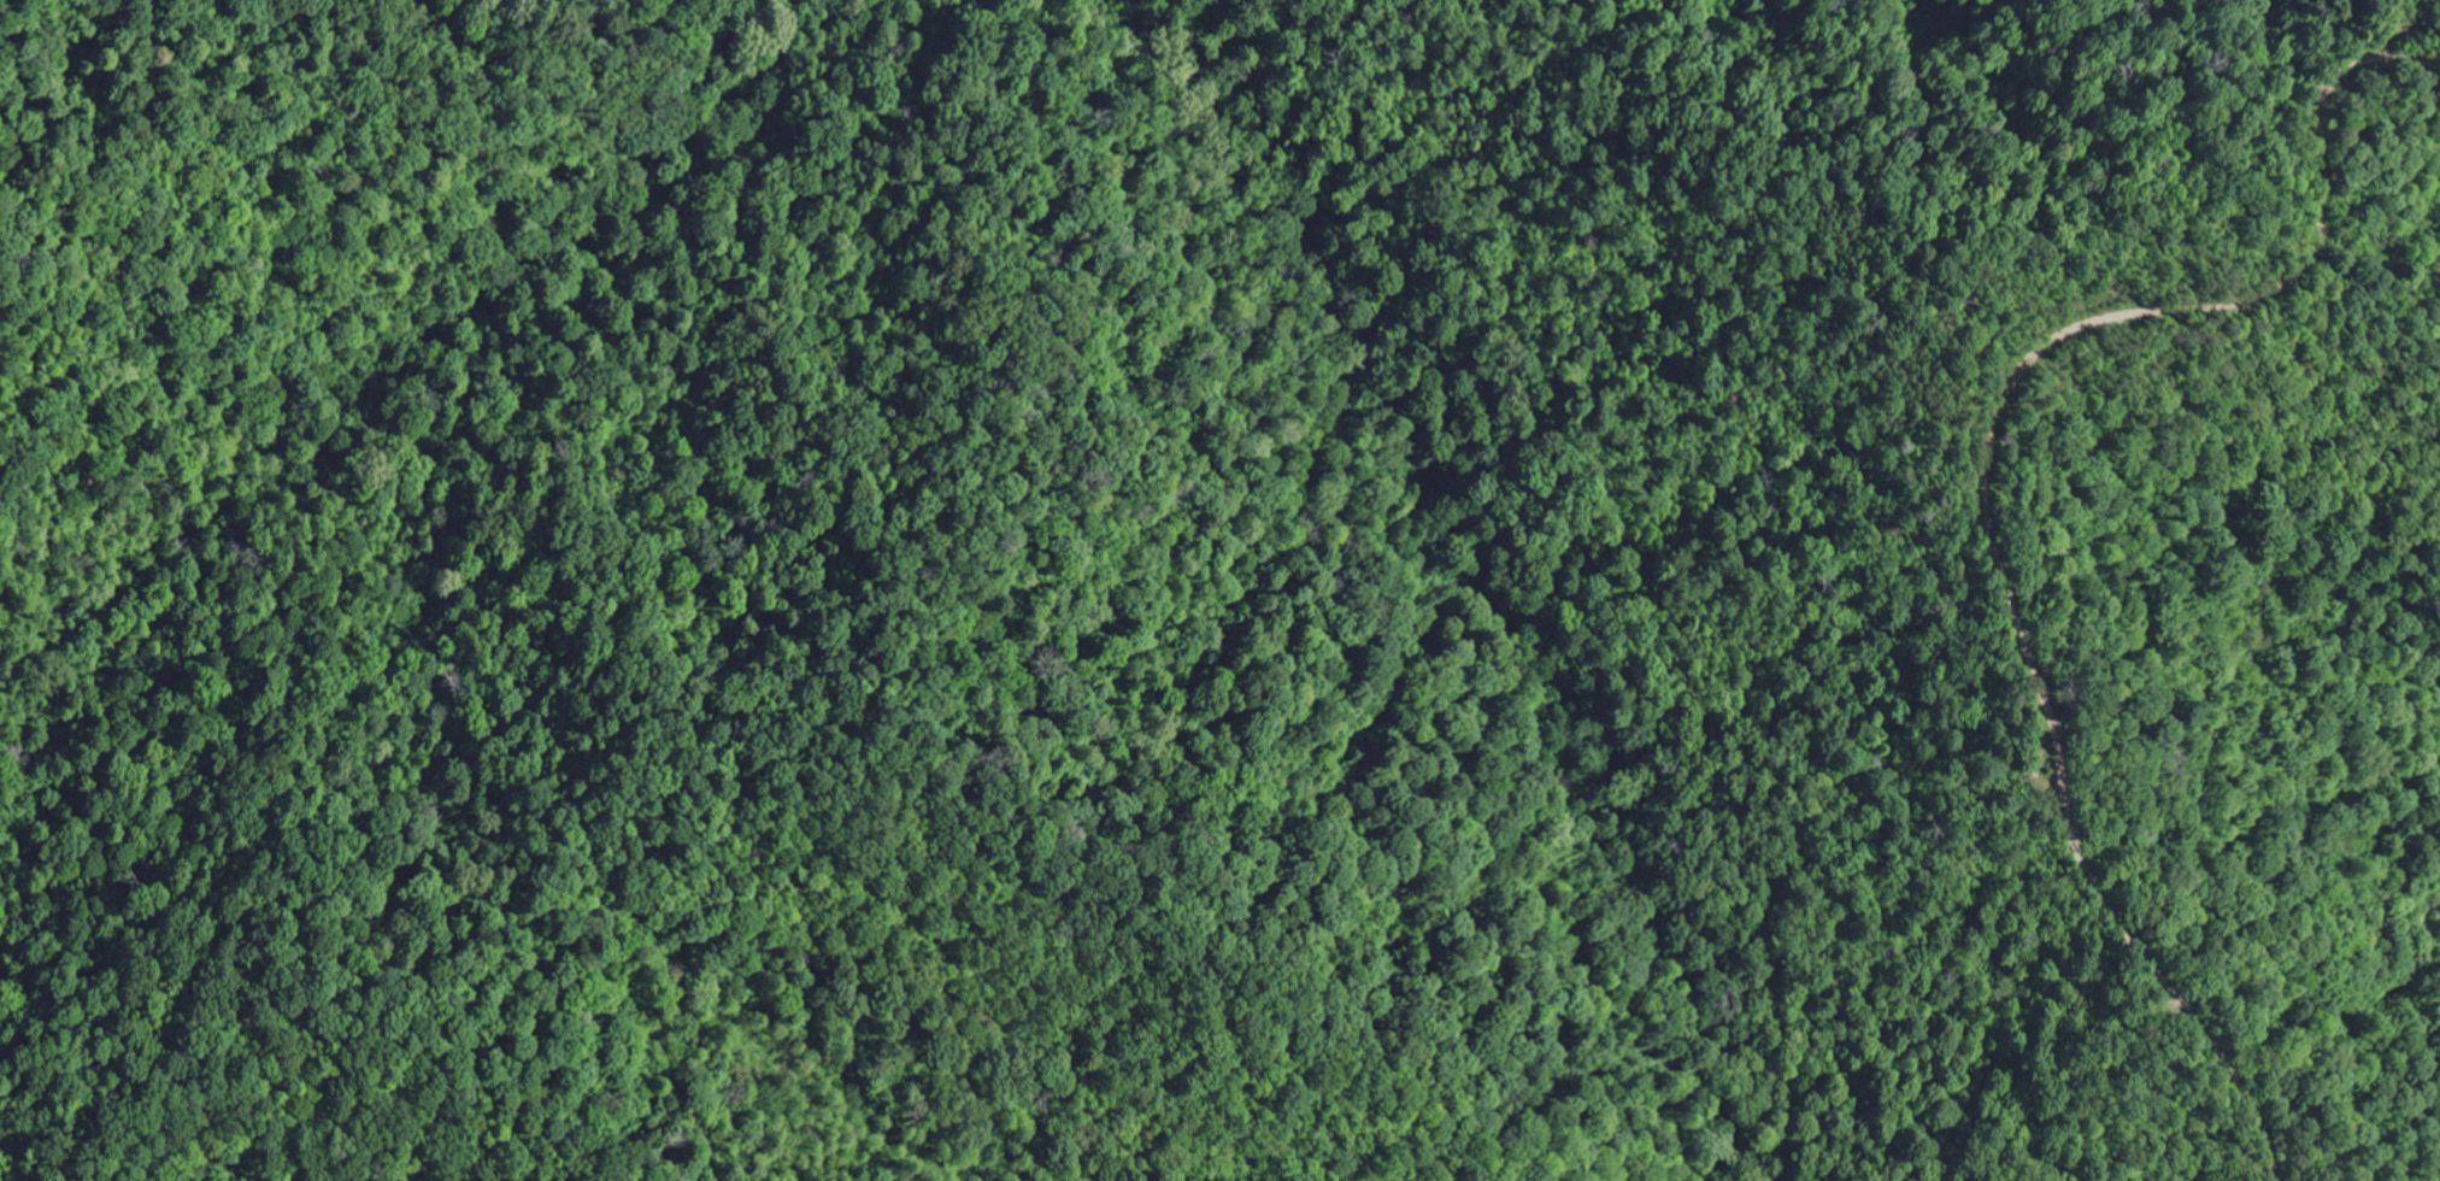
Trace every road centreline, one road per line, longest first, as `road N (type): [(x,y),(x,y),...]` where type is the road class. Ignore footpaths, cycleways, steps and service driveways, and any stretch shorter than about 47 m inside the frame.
road 1 (residential): [(2279,1180),(2257,1121),(2194,1012),(2106,899),(2079,845),(2051,713),(1994,559),(1987,462),(2013,376),(2052,337),(2103,315),(2215,301),(2264,286),(2318,229),(2320,119),(2339,75),(2375,61),(2439,57)]

